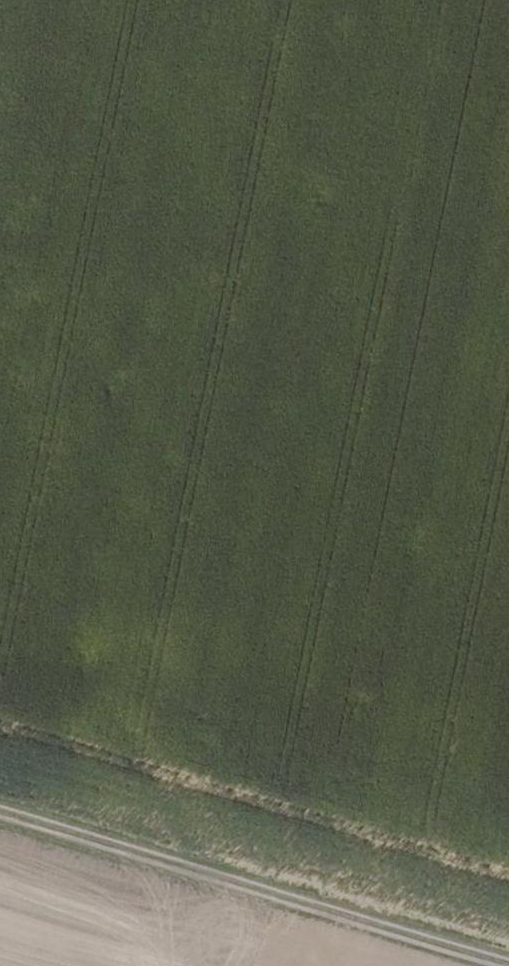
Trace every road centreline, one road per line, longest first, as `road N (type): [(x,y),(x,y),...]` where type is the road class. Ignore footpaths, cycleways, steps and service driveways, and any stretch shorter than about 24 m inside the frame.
road 1 (track): [(0,814),(508,964)]

